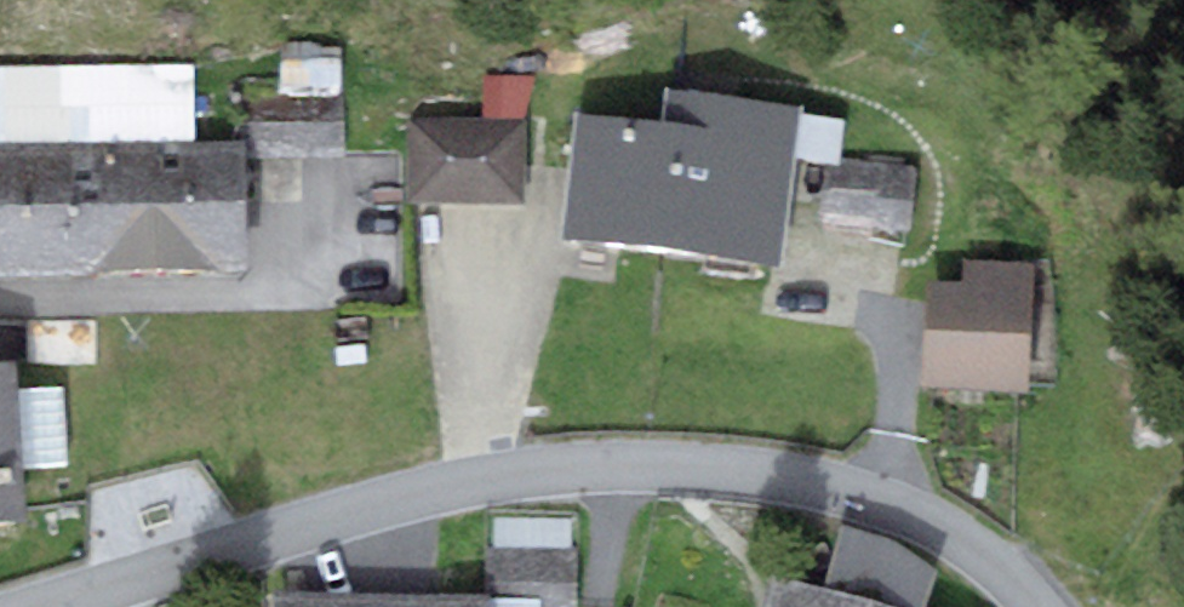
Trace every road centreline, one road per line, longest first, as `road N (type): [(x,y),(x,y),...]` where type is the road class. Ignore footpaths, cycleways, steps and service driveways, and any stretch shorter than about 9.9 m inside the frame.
road 1 (residential): [(51,606),(428,493),(515,476),(651,469),(827,487),(895,508),(952,535),(1037,606)]

